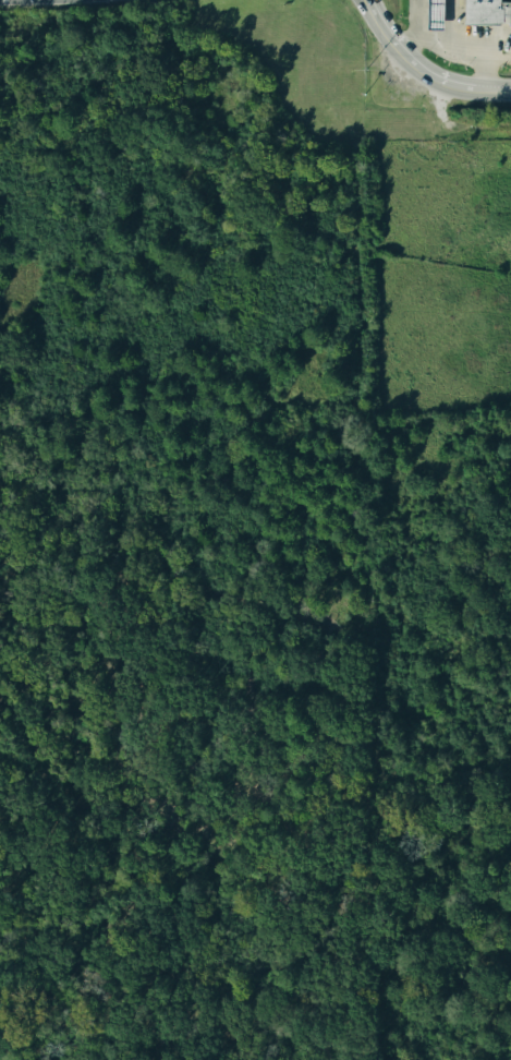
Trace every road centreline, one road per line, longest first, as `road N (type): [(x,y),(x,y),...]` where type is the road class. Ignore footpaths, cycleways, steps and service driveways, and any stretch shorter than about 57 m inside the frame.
road 1 (tertiary): [(370,0),(433,73),(510,88)]

